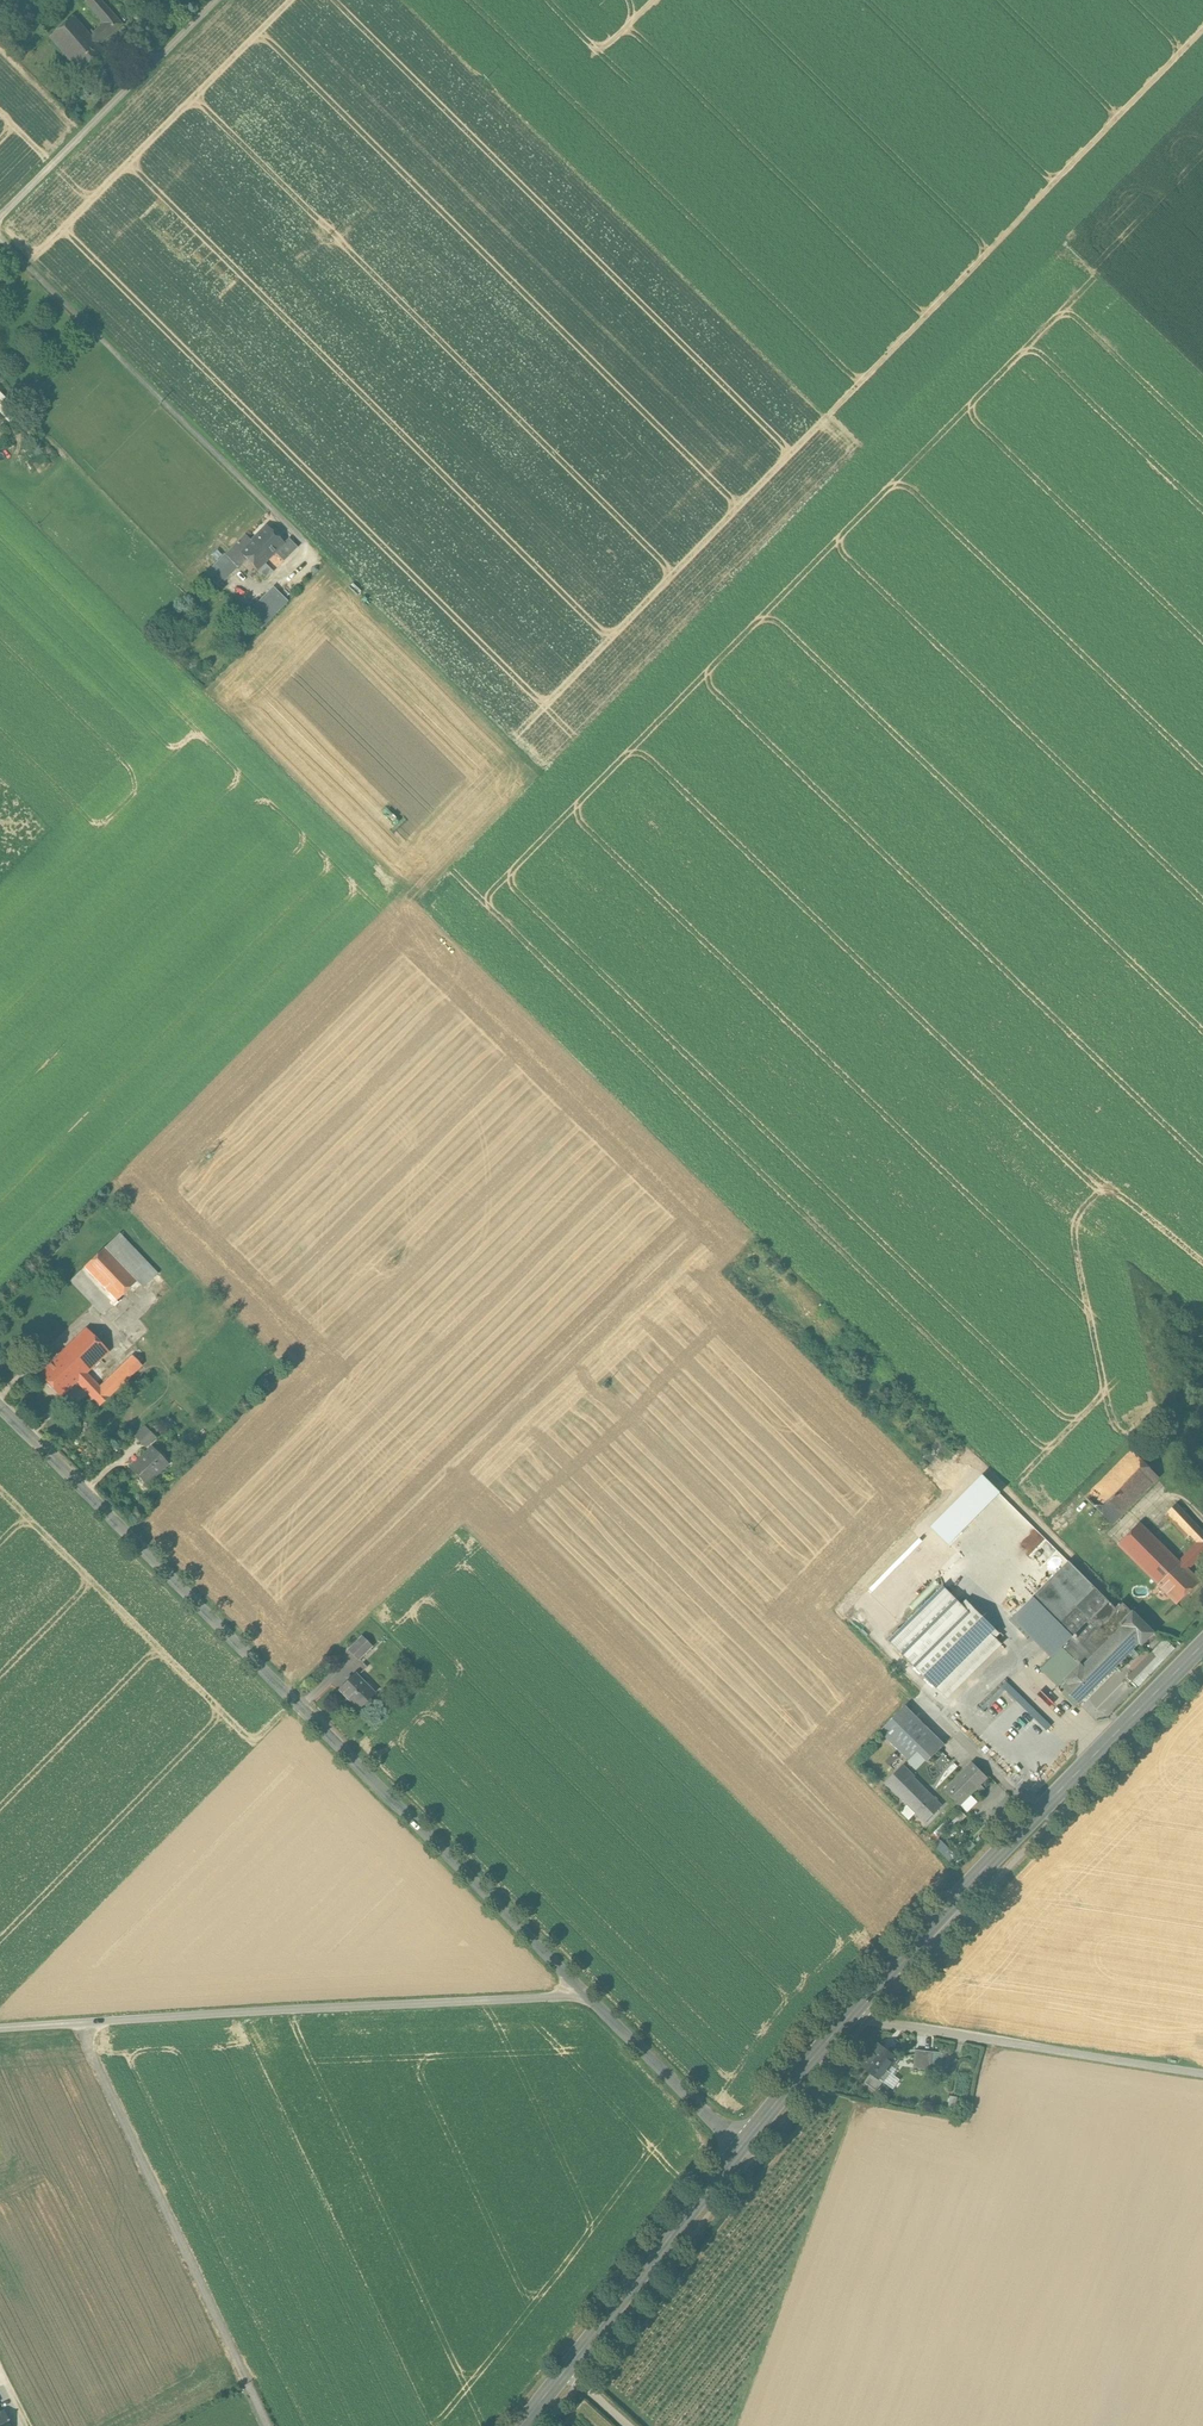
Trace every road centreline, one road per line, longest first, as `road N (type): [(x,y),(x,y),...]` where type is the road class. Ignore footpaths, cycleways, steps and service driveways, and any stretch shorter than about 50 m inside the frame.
road 1 (tertiary): [(0,1406),(740,2148)]
road 2 (track): [(587,1997),(0,2029)]
road 3 (primary): [(1202,1650),(854,2015)]
road 4 (unclassified): [(1202,2069),(854,2015)]
road 5 (unclassified): [(0,218),(217,0)]
road 6 (primary): [(740,2148),(569,2373)]
road 7 (primary): [(854,2015),(740,2148)]

